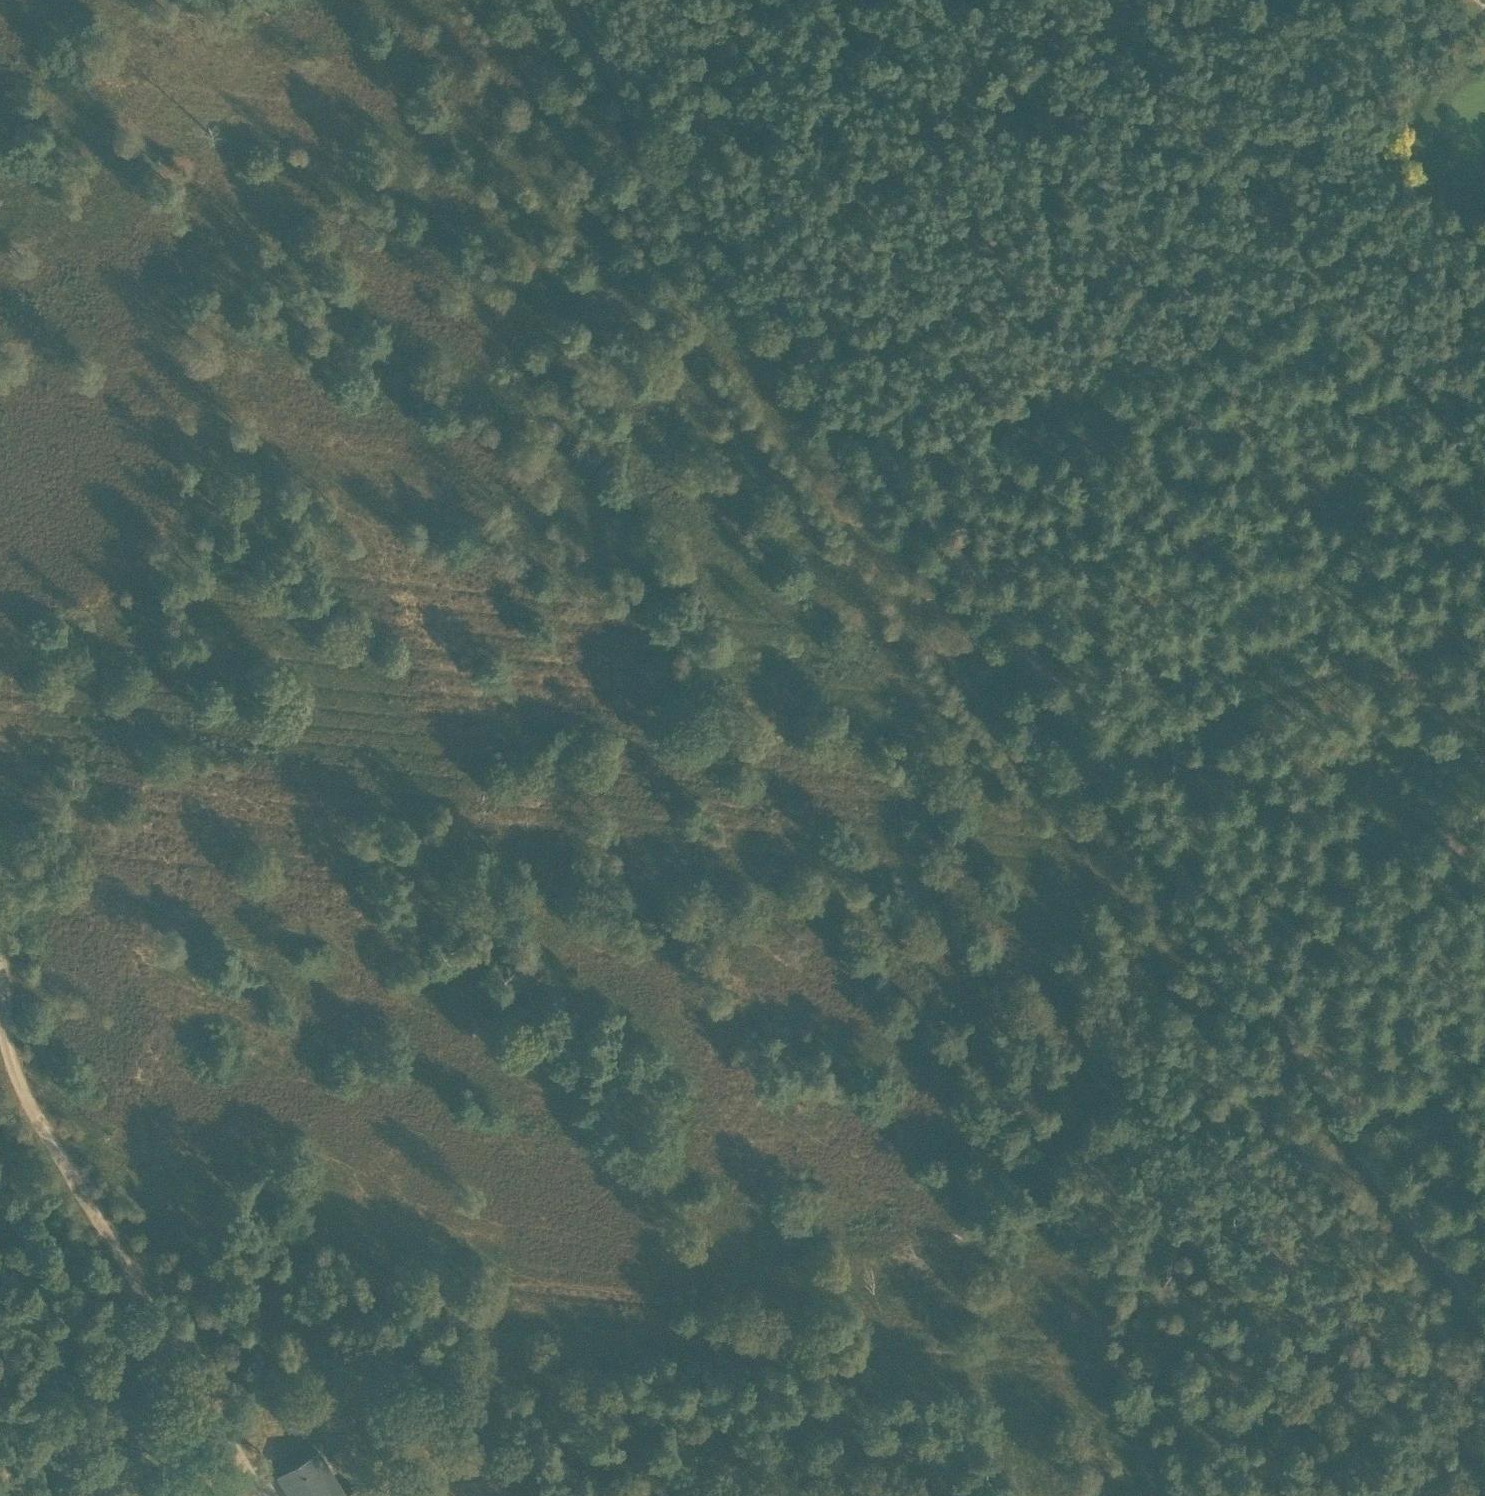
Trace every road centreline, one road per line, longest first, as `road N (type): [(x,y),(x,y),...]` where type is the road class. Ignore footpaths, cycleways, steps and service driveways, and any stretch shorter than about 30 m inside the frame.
road 1 (track): [(1366,1135),(1109,778),(1001,608),(558,0)]
road 2 (track): [(261,1495),(11,1078),(0,1017)]
road 3 (track): [(1484,1304),(1366,1135)]

